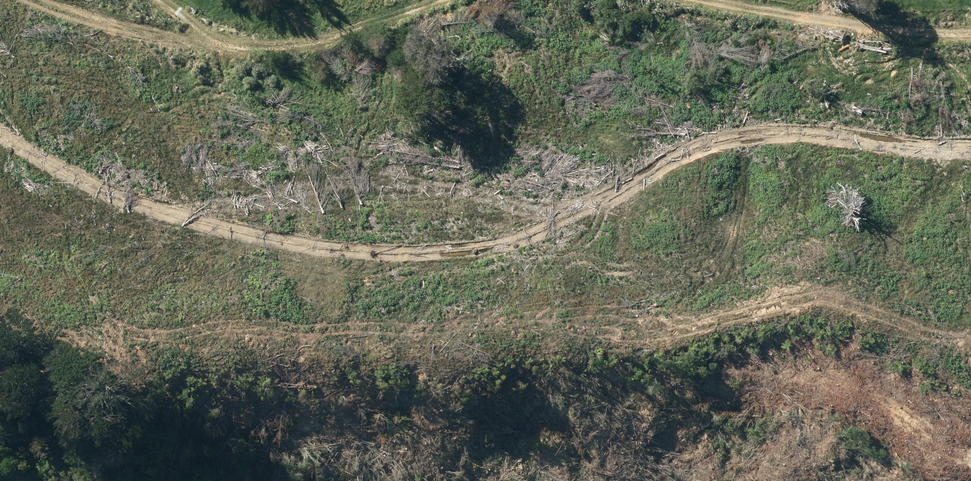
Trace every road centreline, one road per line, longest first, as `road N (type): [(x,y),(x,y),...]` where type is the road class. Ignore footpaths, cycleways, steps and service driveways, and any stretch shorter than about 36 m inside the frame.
road 1 (track): [(970,143),(744,132),(539,231),(356,261),(114,207),(0,121)]
road 2 (track): [(146,0),(206,43),(284,49),(457,0)]
road 3 (track): [(683,0),(970,30)]

